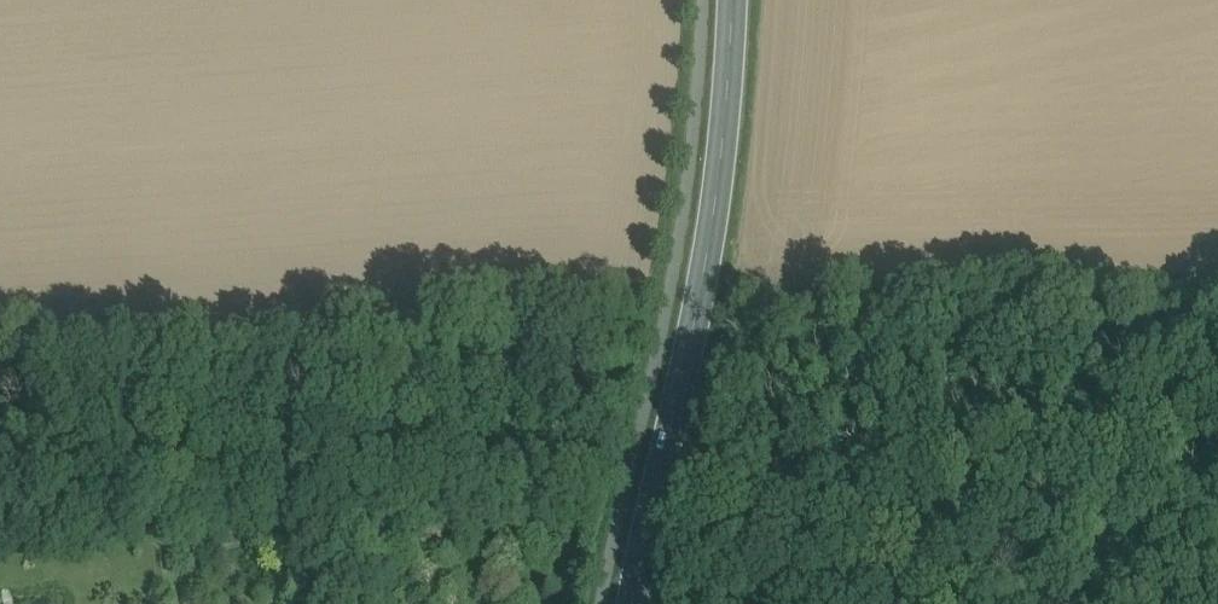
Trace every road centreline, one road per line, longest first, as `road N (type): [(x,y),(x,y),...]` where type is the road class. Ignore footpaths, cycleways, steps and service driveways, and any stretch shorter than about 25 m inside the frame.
road 1 (secondary): [(637,603),(710,237),(732,0)]
road 2 (track): [(1217,435),(669,445)]

